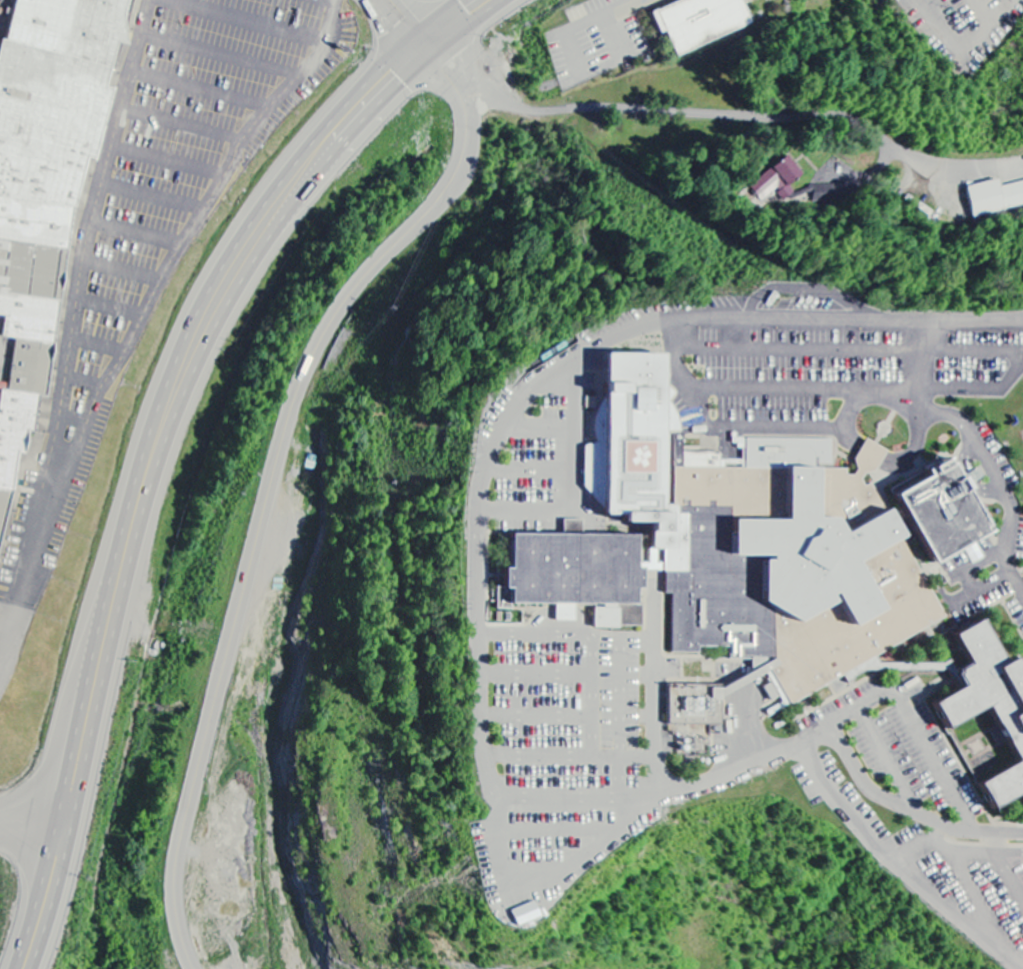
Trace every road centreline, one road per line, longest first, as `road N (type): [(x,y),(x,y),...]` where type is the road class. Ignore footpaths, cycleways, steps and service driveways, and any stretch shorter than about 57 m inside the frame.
road 1 (residential): [(380,0),(464,88),(474,118),(472,152),(448,198),(355,286),(314,343),(293,391),(184,836),(182,912),(200,968)]
road 2 (trunk): [(100,645),(148,463),(222,292),(345,124),(485,0)]
road 3 (trunk): [(19,968),(100,645)]

